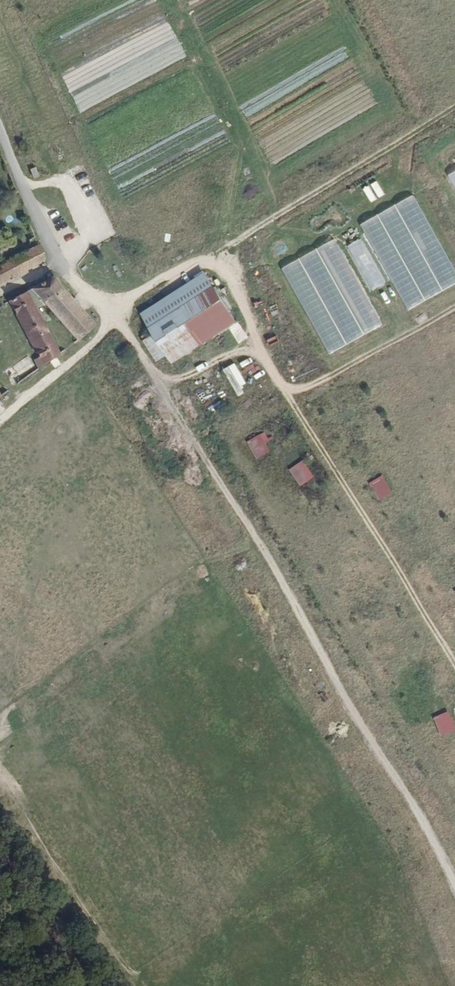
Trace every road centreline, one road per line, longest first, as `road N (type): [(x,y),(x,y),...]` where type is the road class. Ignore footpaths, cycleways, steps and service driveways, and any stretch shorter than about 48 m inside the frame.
road 1 (track): [(129,348),(422,794),(454,861)]
road 2 (track): [(0,421),(84,353),(107,322),(454,101)]
road 3 (unclassified): [(0,131),(58,270)]

